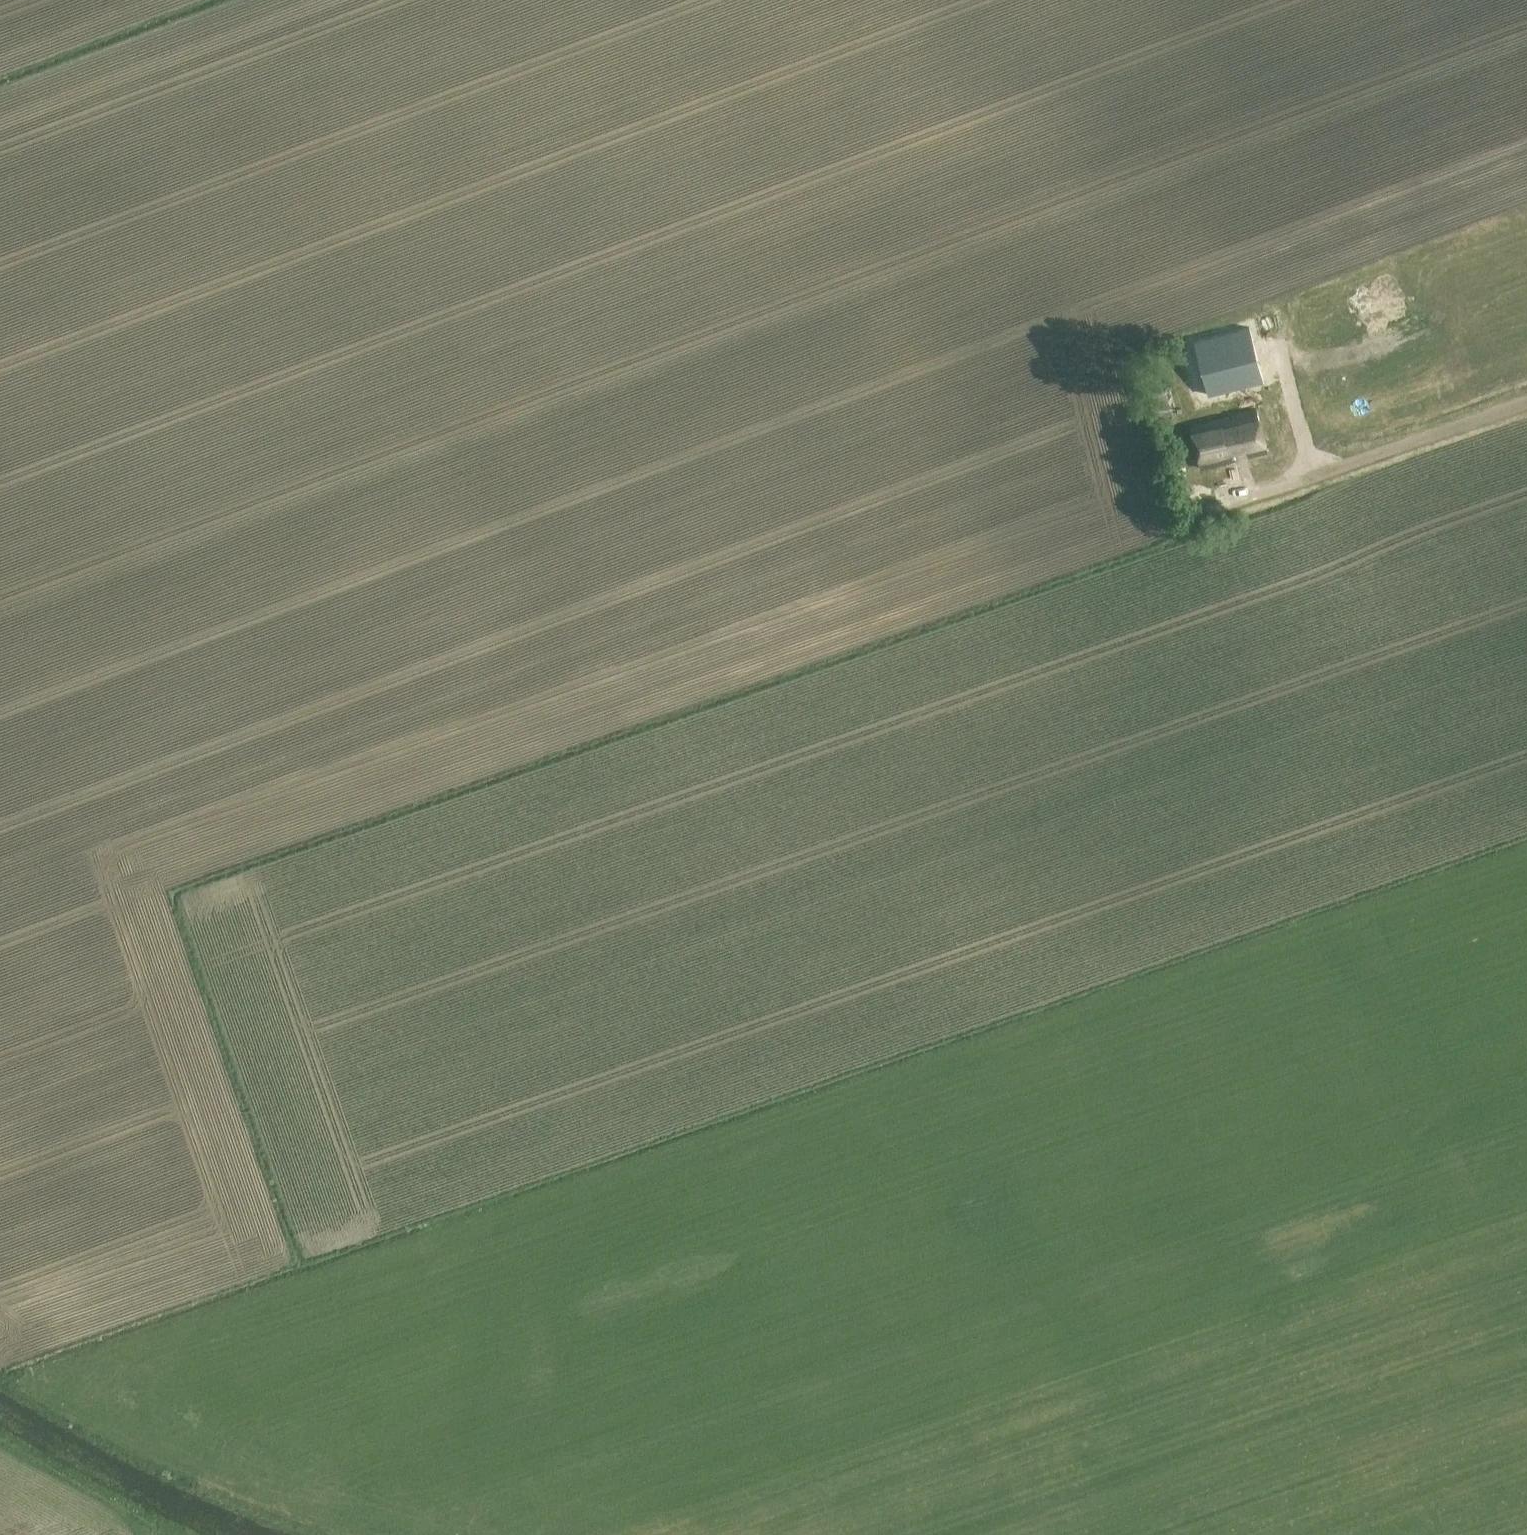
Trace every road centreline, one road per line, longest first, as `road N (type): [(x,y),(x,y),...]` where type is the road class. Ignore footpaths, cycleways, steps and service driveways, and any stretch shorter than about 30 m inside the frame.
road 1 (track): [(1526,404),(1259,493)]

